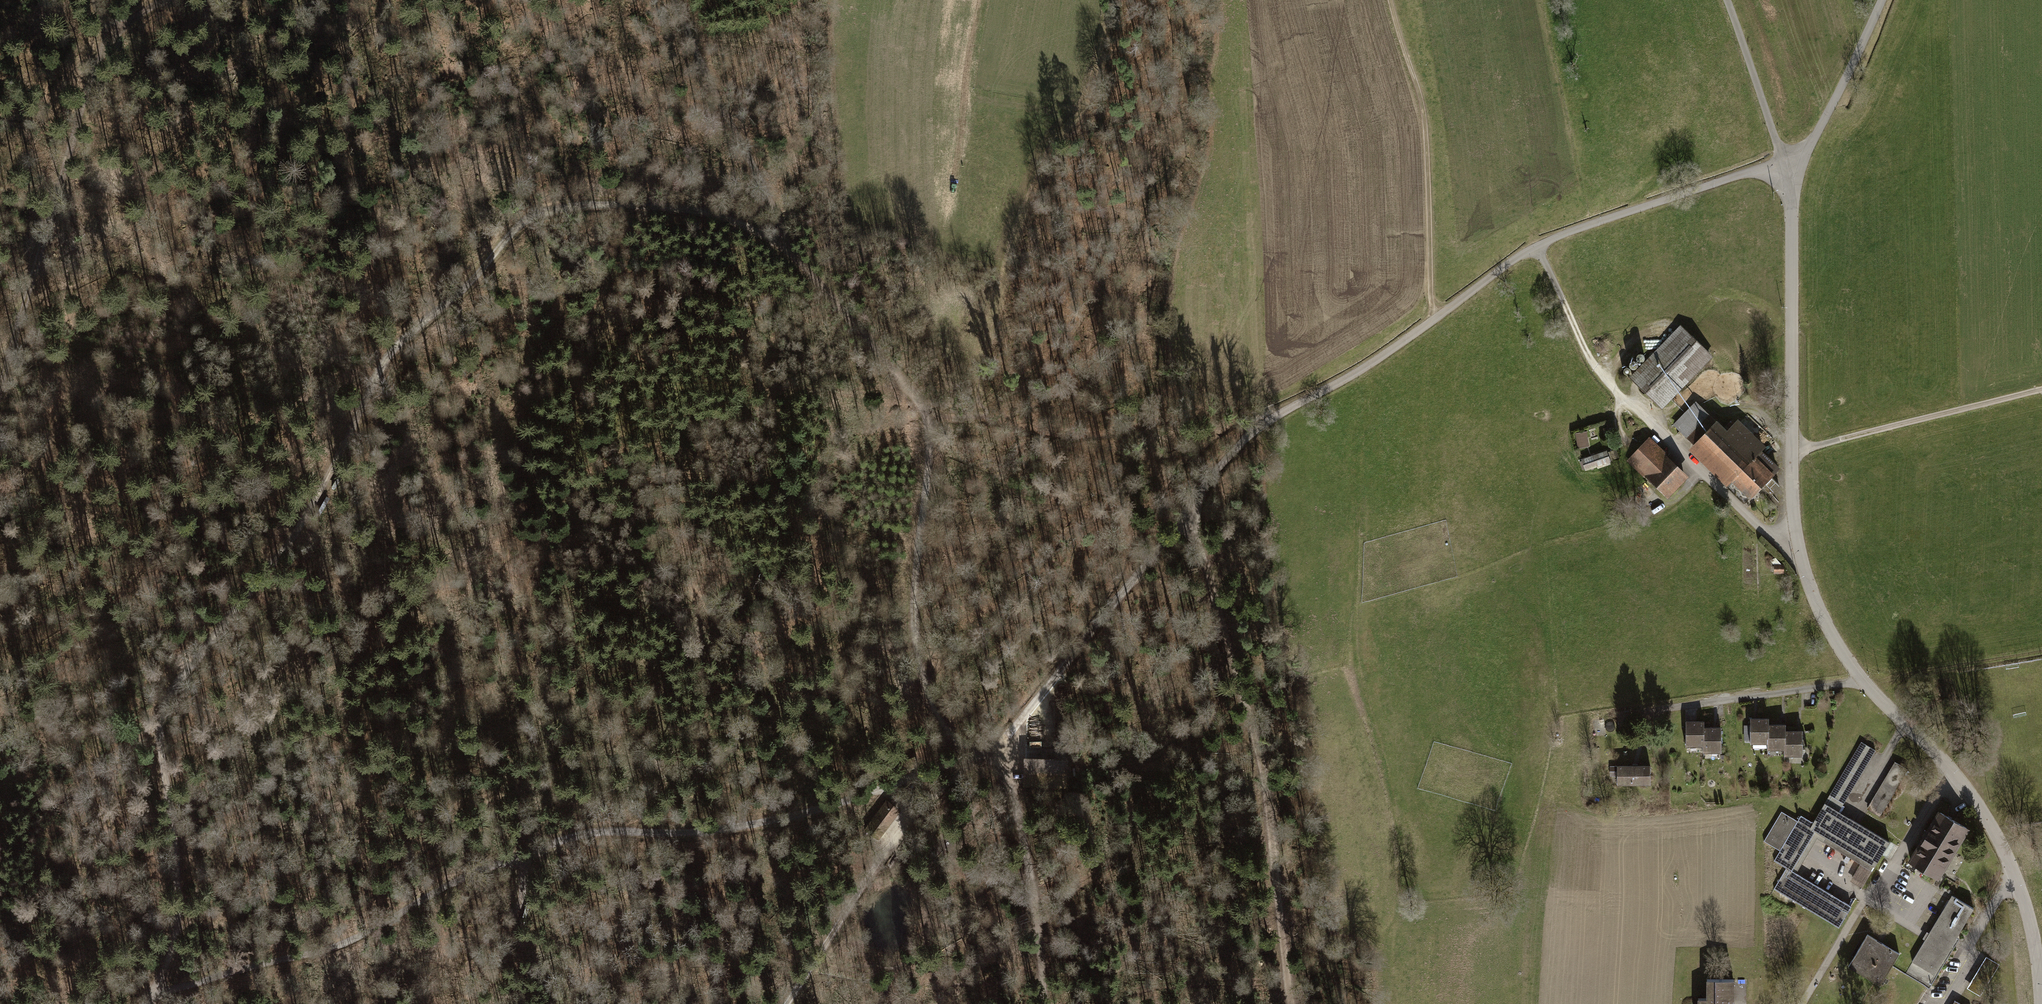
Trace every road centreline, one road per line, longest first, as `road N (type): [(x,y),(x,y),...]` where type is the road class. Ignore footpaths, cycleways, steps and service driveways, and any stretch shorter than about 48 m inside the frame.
road 1 (track): [(788,249),(690,209),(595,203),(538,212),(380,362),(301,526),(167,696),(159,736),(178,886),(175,935),(154,995)]
road 2 (unclassified): [(1783,162),(1536,248),(1364,369),(1246,438),(990,748)]
road 3 (unclassified): [(2041,1003),(2026,909),(1992,826),(1849,662),(1807,578),(1793,497),(1791,208),(1783,162)]
road 4 (track): [(990,748),(811,811),(543,846),(449,884),(346,945),(154,995)]
road 5 (track): [(990,748),(939,722),(923,676),(914,620),(926,429),(914,395),(788,249)]
road 6 (track): [(1184,514),(1259,761),(1287,1003)]
road 7 (track): [(163,0),(117,30),(96,62),(0,391)]
road 8 (track): [(990,748),(936,796),(870,877),(783,1003)]
road 9 (track): [(1437,318),(1424,103),(1393,0)]
road 10 (track): [(788,249),(673,0)]
road 11 (track): [(990,748),(1017,798),(1043,950),(1042,1003)]
road 12 (track): [(2041,391),(1792,451)]
road 13 (unclassified): [(1881,0),(1815,136),(1783,162)]
road 14 (unclassified): [(1783,162),(1727,0)]

